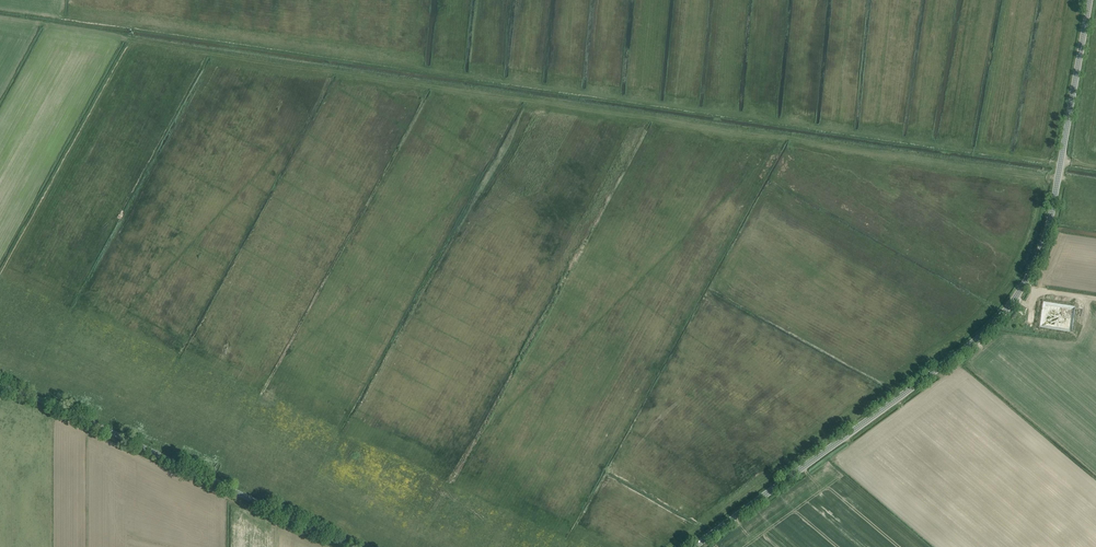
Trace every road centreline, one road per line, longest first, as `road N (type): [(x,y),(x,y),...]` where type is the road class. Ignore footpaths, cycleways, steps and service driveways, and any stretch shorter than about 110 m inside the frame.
road 1 (tertiary): [(694,546),(970,344),(1008,307),(1049,224),(1090,0)]
road 2 (secondary): [(351,546),(0,386)]

